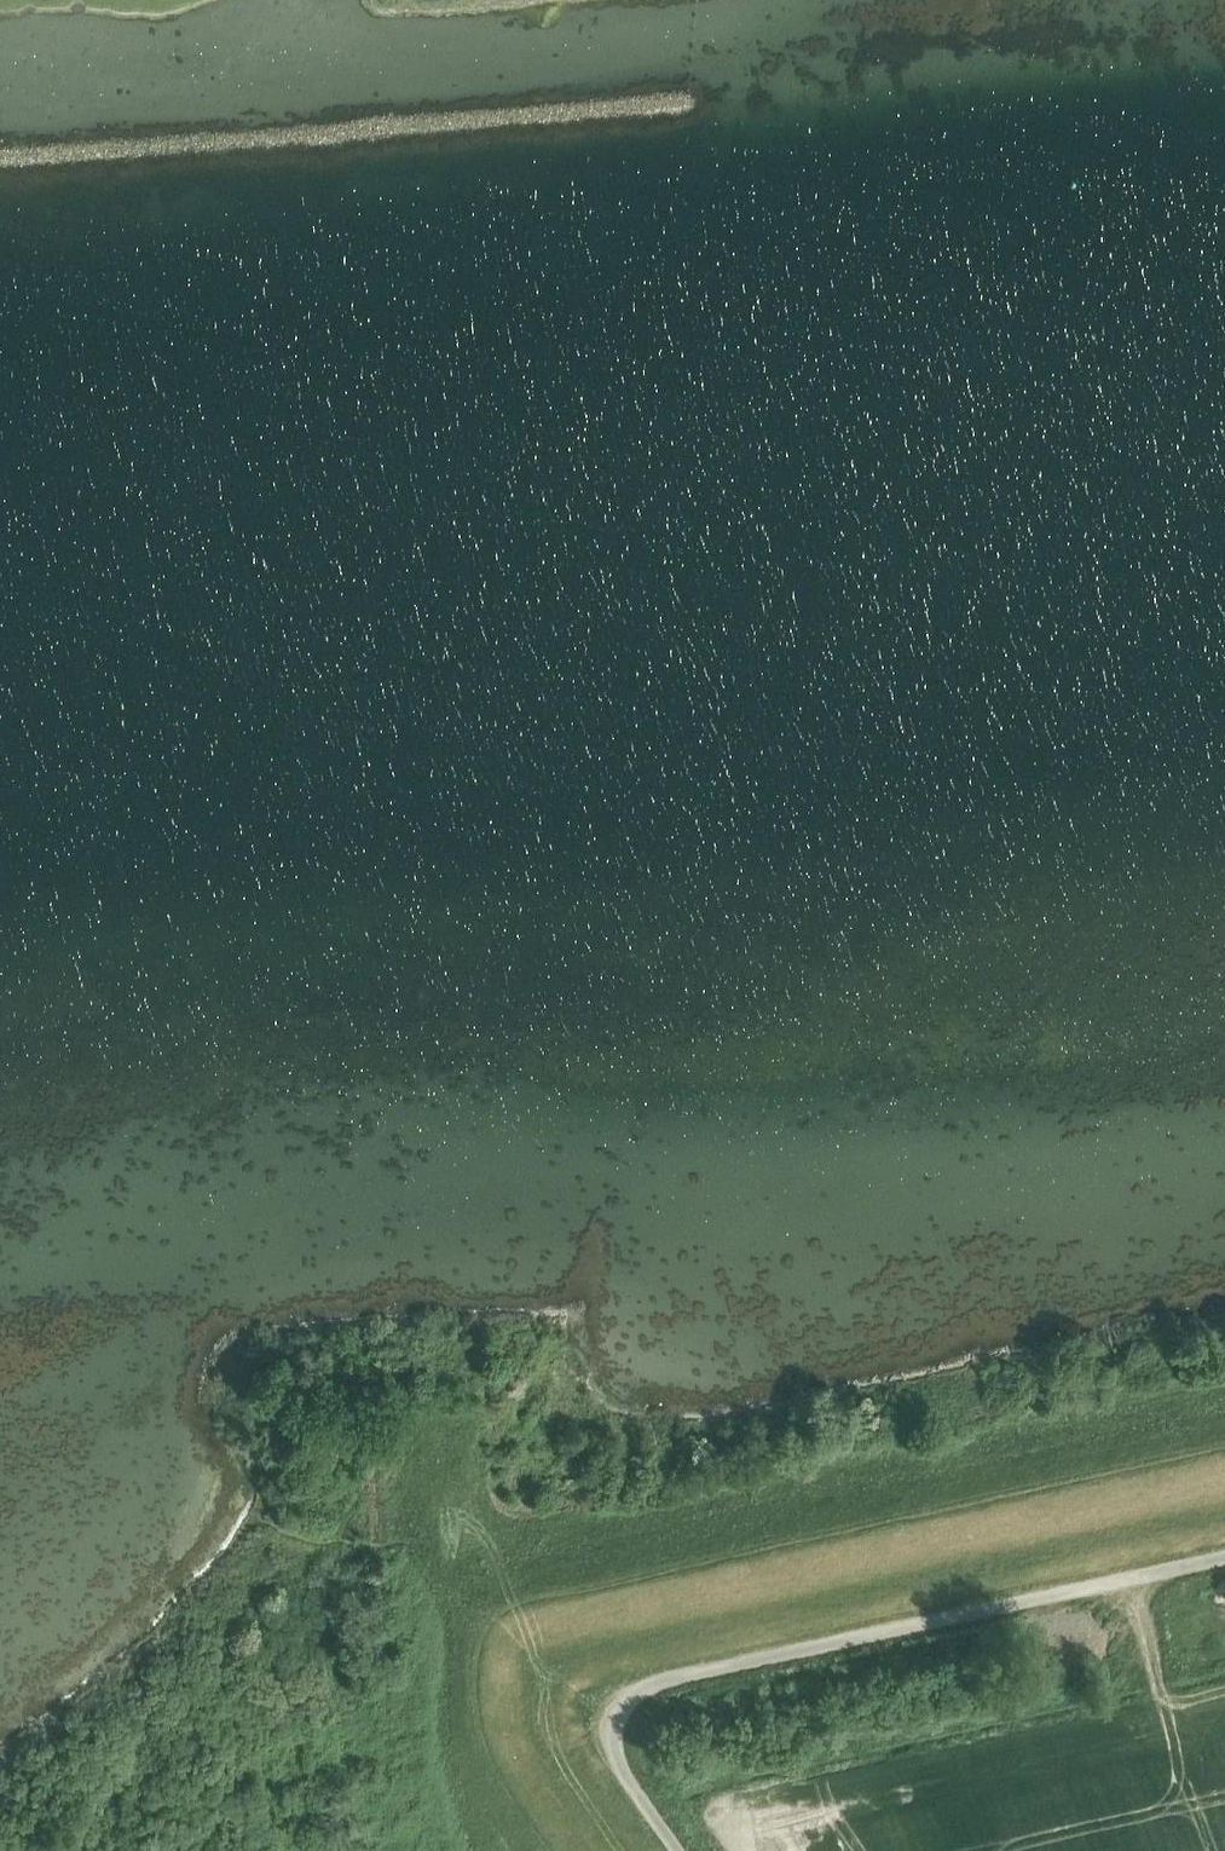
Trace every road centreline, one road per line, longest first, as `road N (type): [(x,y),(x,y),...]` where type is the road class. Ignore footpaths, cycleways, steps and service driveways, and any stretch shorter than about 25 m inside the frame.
road 1 (unclassified): [(1224,1555),(643,1683),(620,1702),(608,1731),(612,1759),(677,1850)]

